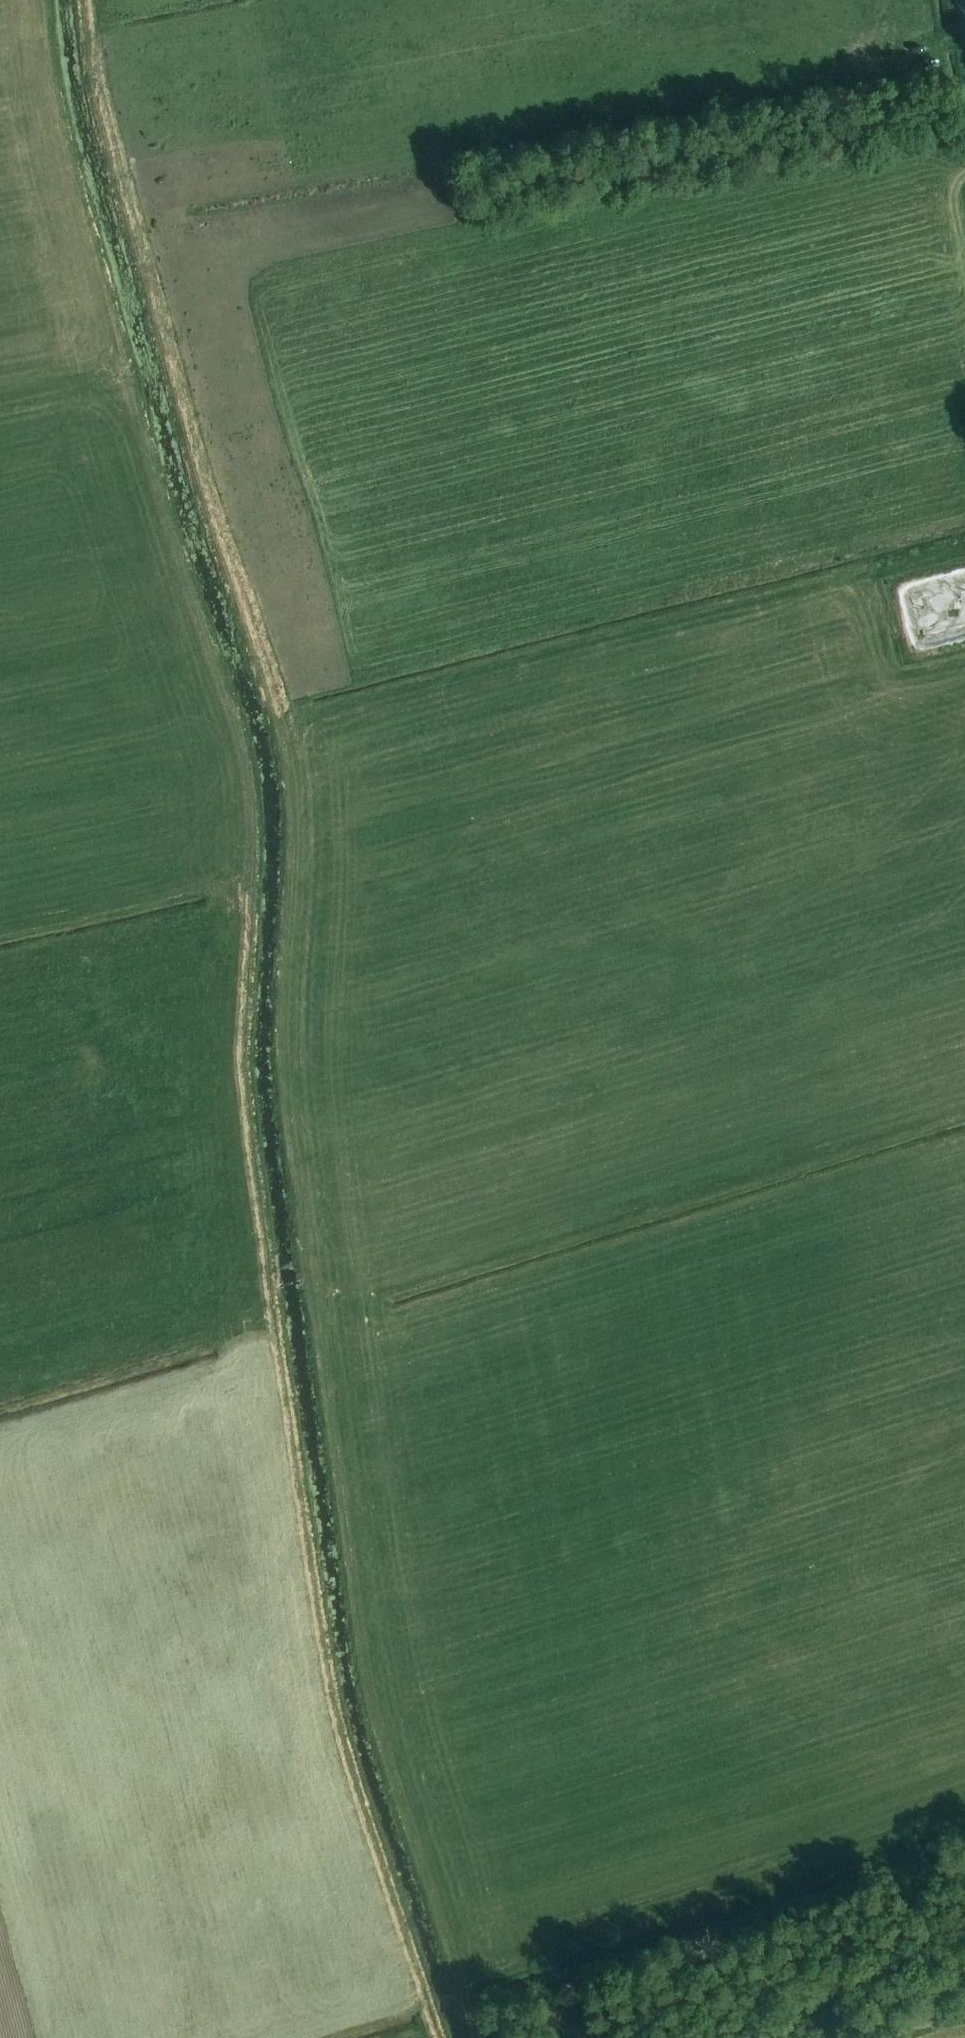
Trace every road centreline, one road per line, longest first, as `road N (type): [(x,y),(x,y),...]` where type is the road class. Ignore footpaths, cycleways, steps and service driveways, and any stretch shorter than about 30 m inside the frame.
road 1 (track): [(437,2037),(340,1718),(276,1324),(247,1113),(256,805),(58,141),(46,0)]

